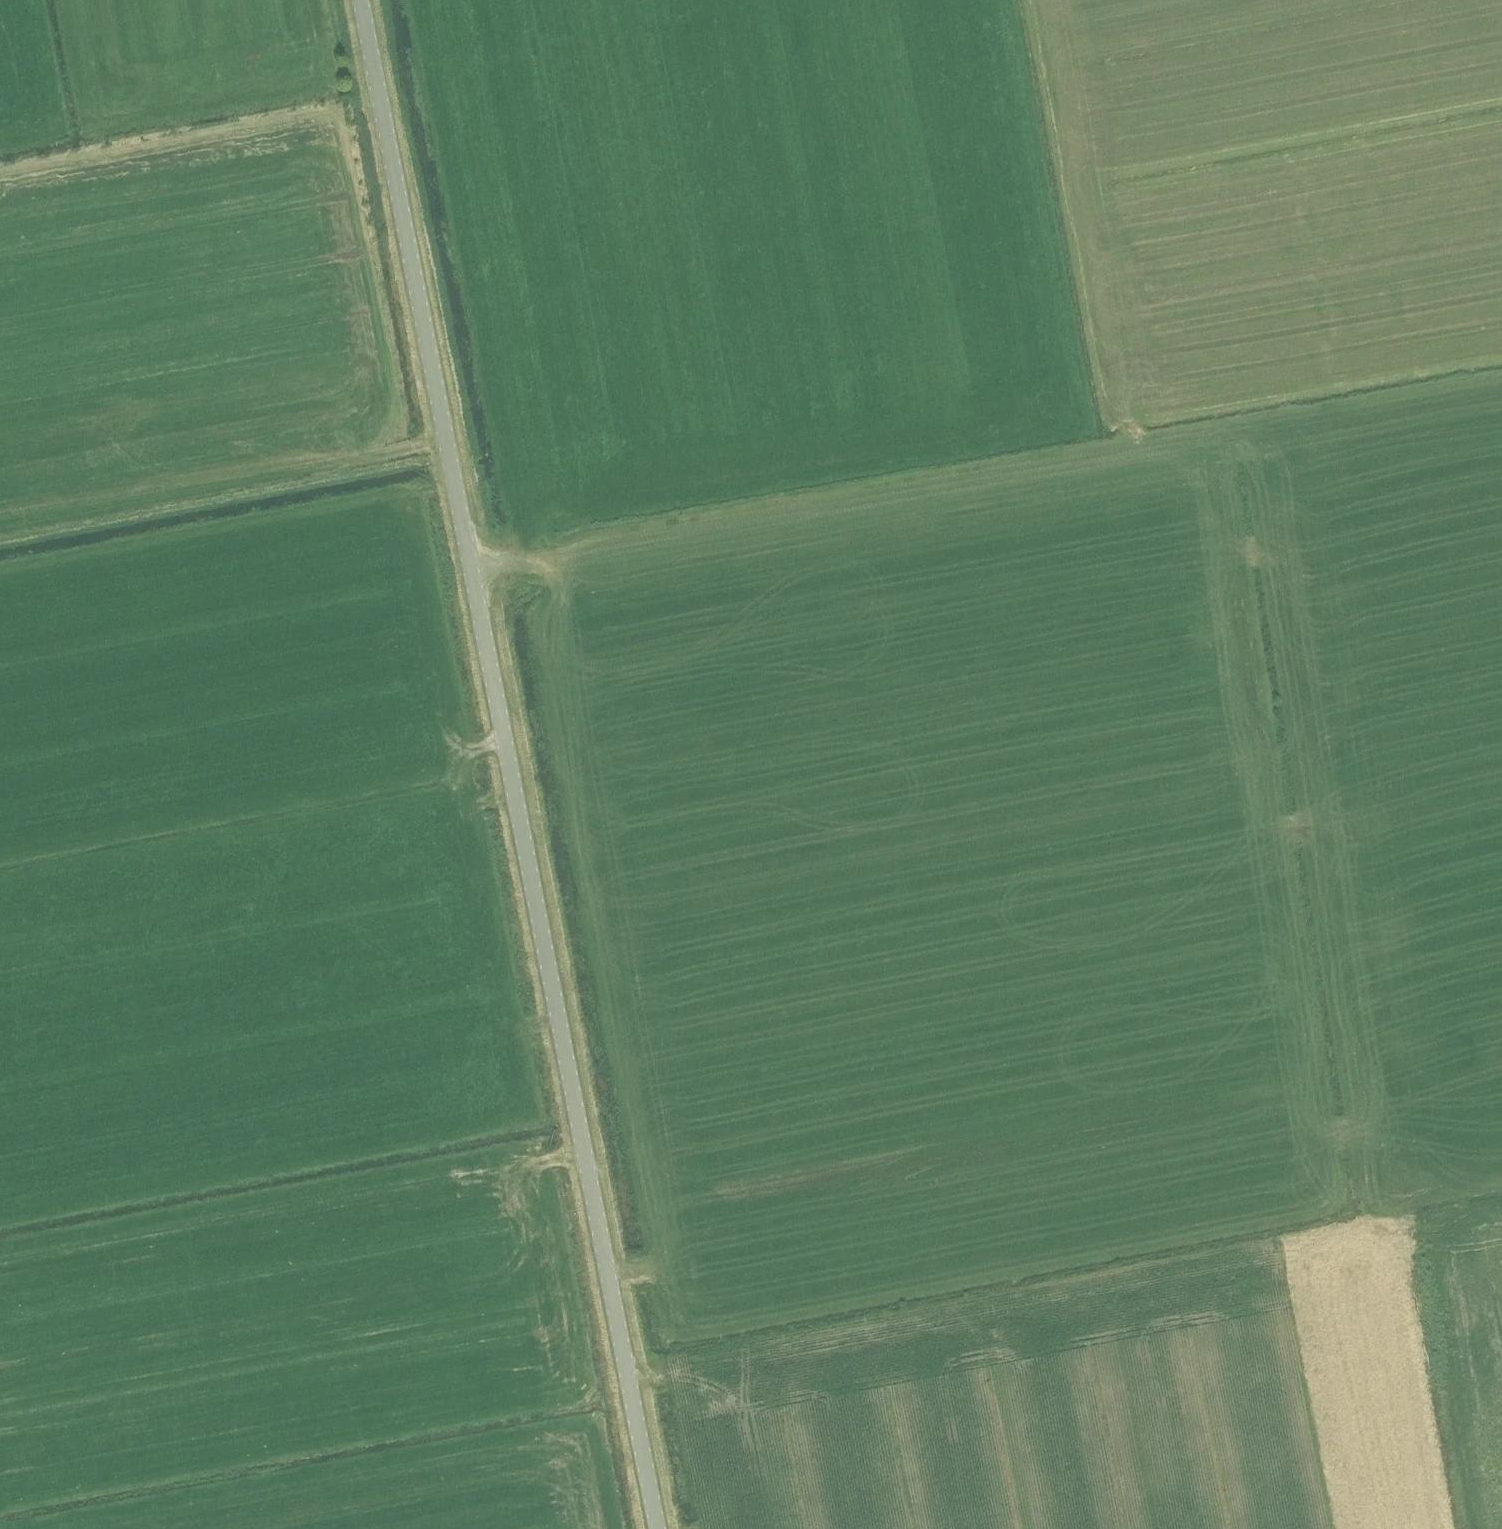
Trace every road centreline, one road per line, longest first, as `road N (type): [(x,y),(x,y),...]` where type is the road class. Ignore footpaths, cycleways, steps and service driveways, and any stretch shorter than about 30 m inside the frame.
road 1 (tertiary): [(657,1528),(360,0)]

